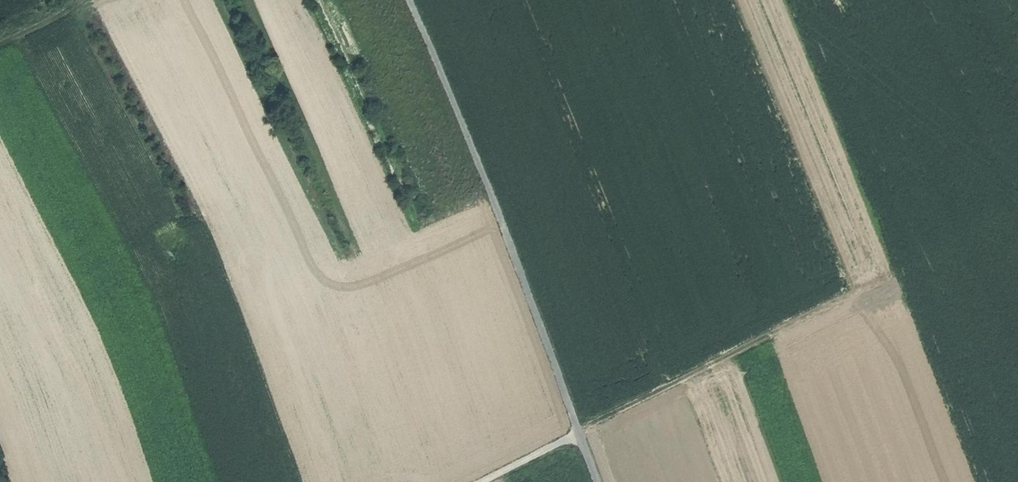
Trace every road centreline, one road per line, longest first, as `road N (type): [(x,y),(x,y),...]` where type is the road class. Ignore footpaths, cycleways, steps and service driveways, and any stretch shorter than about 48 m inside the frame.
road 1 (track): [(581,435),(410,0)]

